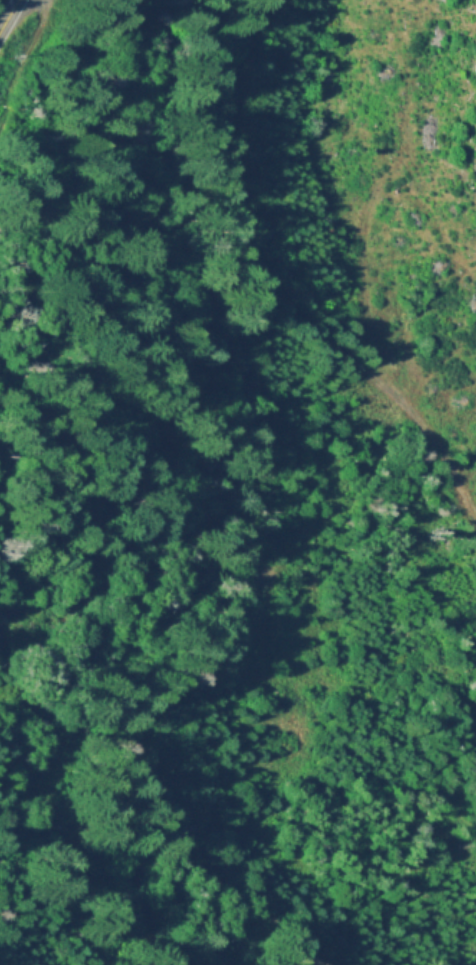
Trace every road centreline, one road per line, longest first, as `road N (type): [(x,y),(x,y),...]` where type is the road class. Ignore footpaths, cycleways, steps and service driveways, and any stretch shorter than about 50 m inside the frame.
road 1 (track): [(475,526),(422,425),(277,290),(234,219),(235,99),(263,0)]
road 2 (track): [(0,113),(44,0)]

